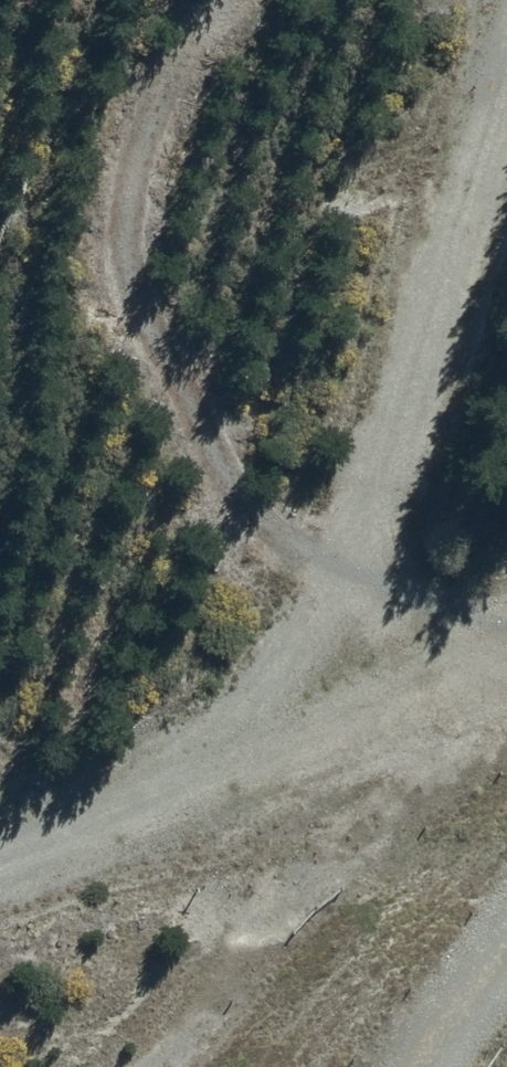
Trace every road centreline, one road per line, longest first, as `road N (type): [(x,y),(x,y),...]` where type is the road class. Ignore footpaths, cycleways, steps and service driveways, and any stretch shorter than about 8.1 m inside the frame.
road 1 (track): [(107,1066),(331,829),(313,717),(506,71)]
road 2 (track): [(361,557),(273,530),(138,307),(125,256),(159,93),(230,0)]
road 3 (unclassified): [(0,832),(313,717),(506,666)]

